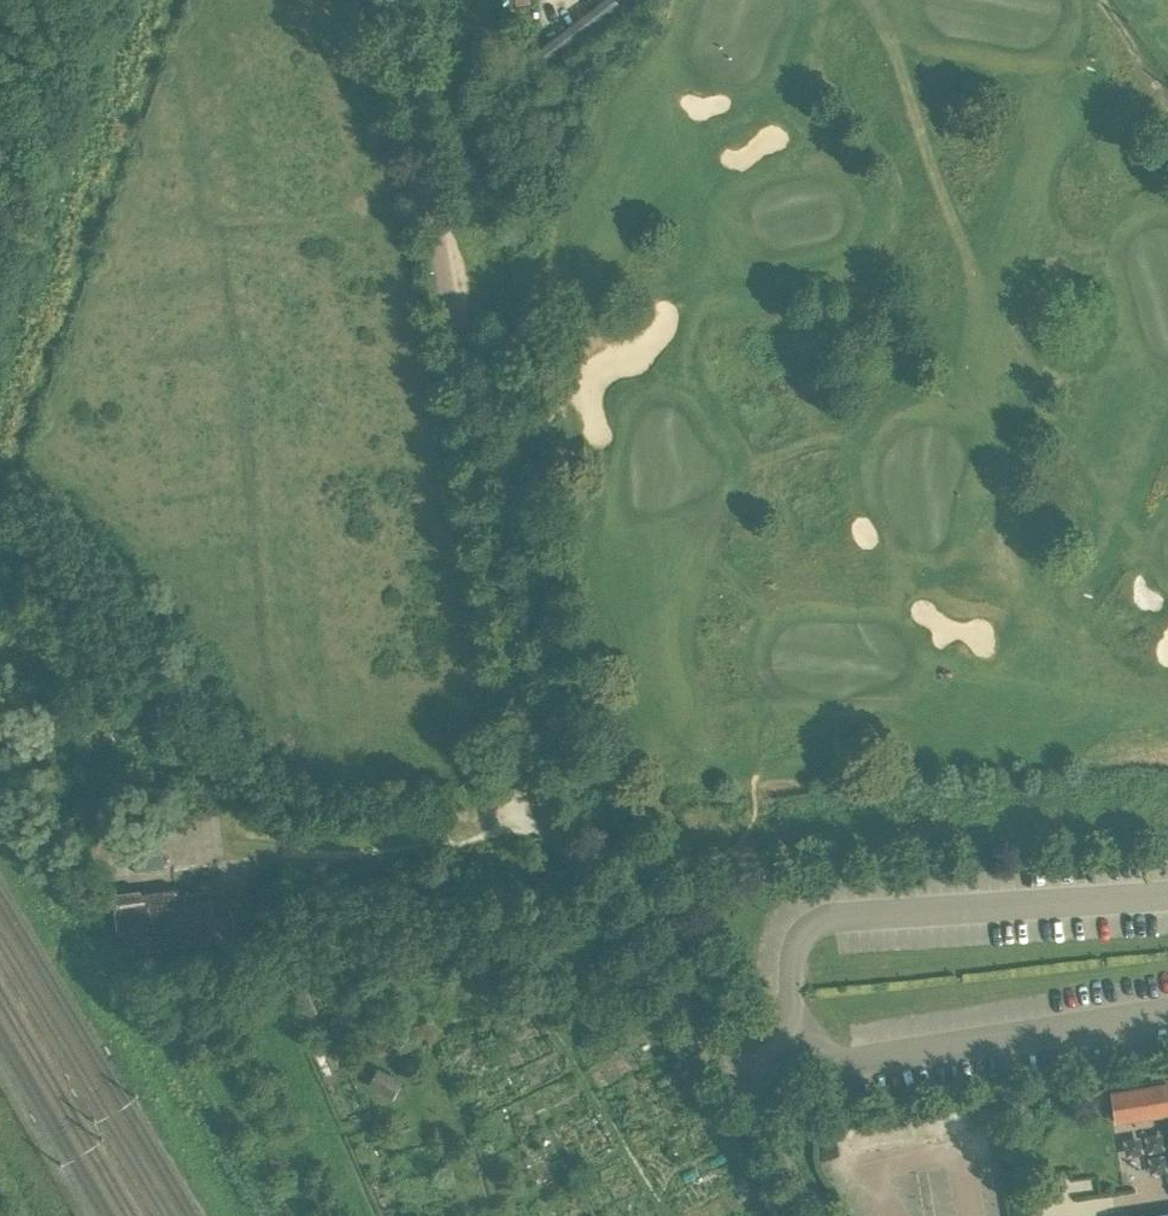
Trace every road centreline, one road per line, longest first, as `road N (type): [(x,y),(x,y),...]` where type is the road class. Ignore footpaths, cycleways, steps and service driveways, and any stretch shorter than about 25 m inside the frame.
road 1 (unclassified): [(813,1215),(572,852),(535,770),(398,0)]

